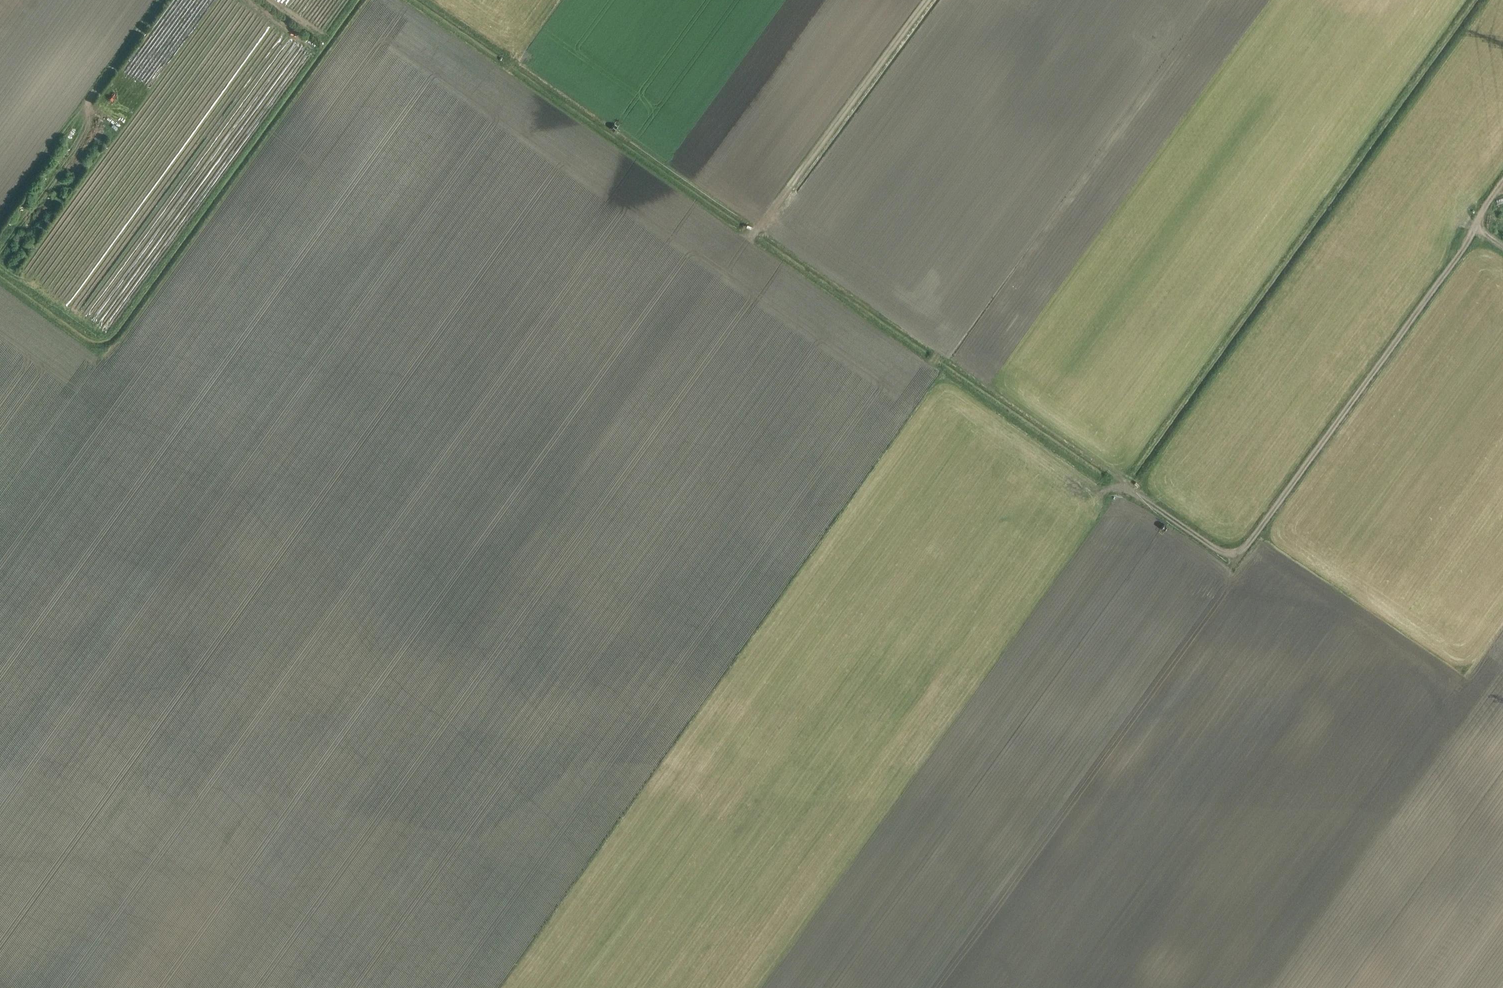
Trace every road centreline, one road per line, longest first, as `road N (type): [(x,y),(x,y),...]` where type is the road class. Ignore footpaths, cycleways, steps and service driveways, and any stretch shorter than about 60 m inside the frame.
road 1 (track): [(1502,183),(1244,547),(1218,551),(1140,500)]
road 2 (track): [(929,0),(758,230)]

